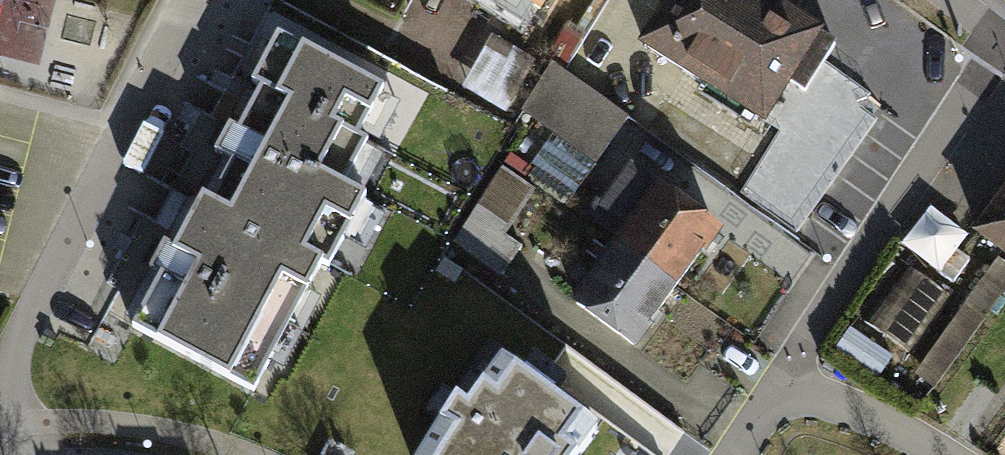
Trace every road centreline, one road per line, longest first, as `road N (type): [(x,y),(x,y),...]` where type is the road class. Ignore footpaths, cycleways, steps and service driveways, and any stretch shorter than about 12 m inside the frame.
road 1 (residential): [(733,454),(1004,50)]

